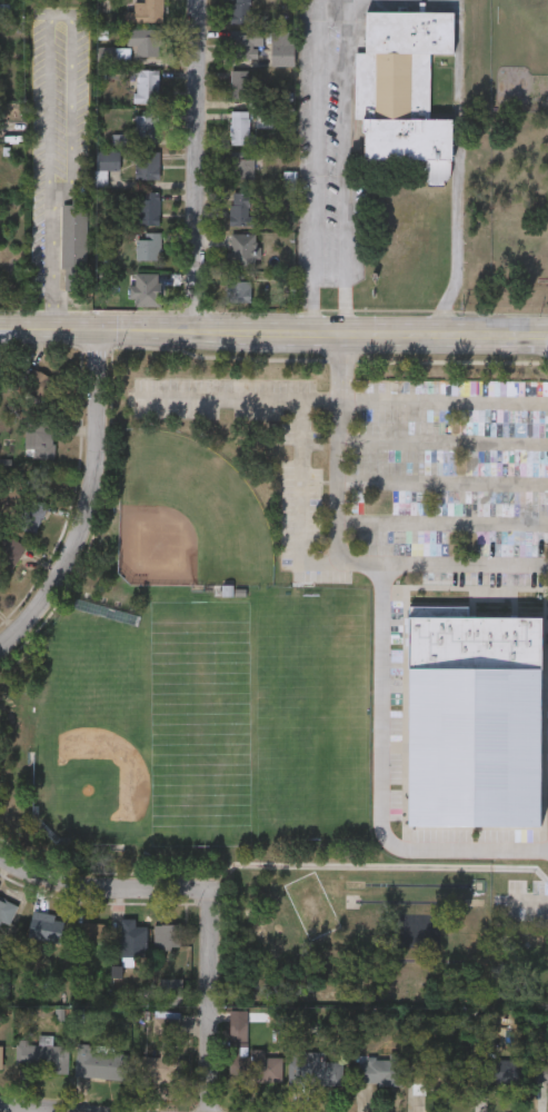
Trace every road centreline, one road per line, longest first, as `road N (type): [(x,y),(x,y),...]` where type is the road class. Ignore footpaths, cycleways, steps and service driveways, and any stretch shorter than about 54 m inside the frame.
road 1 (secondary): [(547,334),(0,333)]
road 2 (residential): [(210,890),(237,865),(547,872)]
road 3 (residential): [(89,334),(88,446),(72,536),(32,614),(0,646)]
road 4 (residential): [(195,0),(190,335)]
road 5 (residential): [(208,1111),(210,890)]
road 6 (residential): [(210,890),(58,884),(0,857)]

